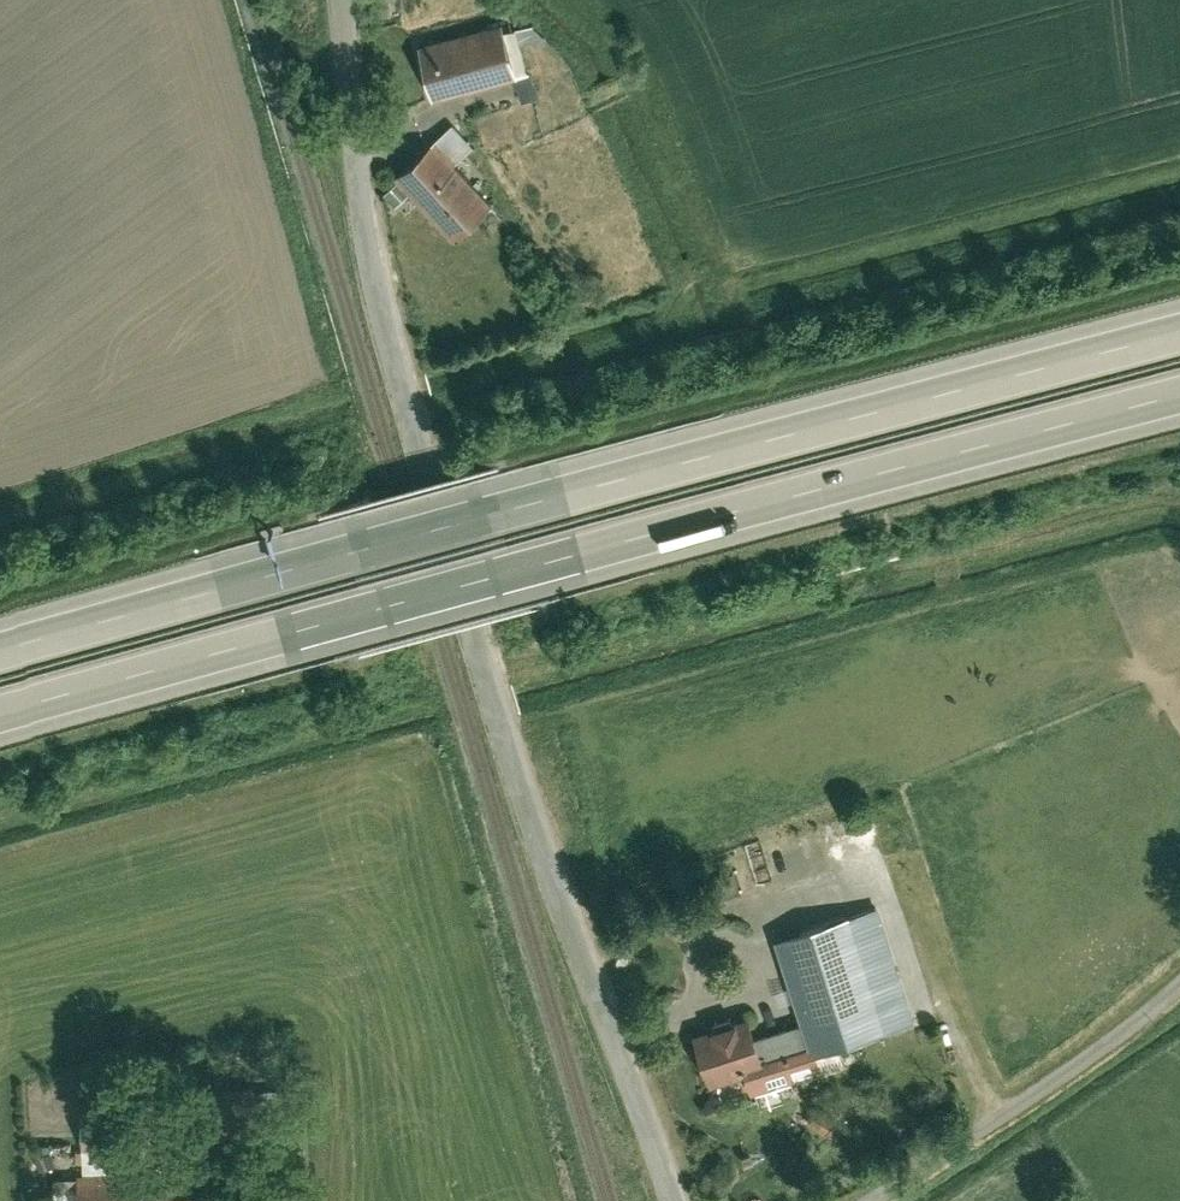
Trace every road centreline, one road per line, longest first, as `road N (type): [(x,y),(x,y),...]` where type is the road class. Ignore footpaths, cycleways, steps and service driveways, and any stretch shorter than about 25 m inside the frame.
road 1 (unclassified): [(674,1200),(528,808),(390,346),(368,253),(346,0)]
road 2 (motorway): [(0,710),(522,563),(1179,394)]
road 3 (motorway): [(1179,323),(503,496),(0,636)]
road 4 (residential): [(1179,983),(875,1200)]

